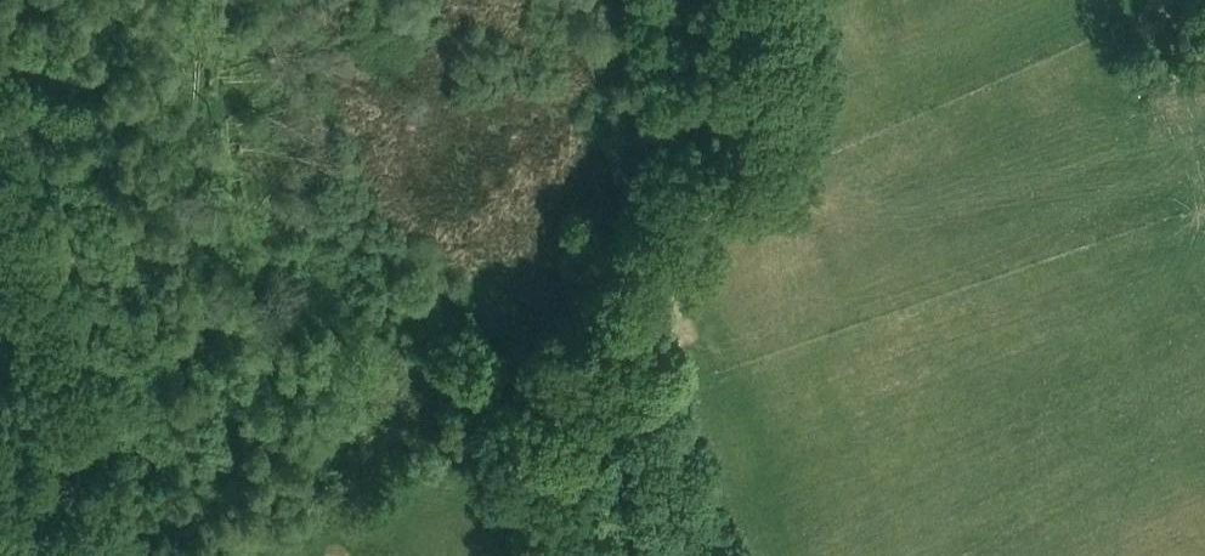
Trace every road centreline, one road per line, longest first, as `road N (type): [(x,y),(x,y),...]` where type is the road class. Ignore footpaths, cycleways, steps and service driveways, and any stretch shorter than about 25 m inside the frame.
road 1 (track): [(574,555),(531,434),(686,241),(738,144),(770,0)]

